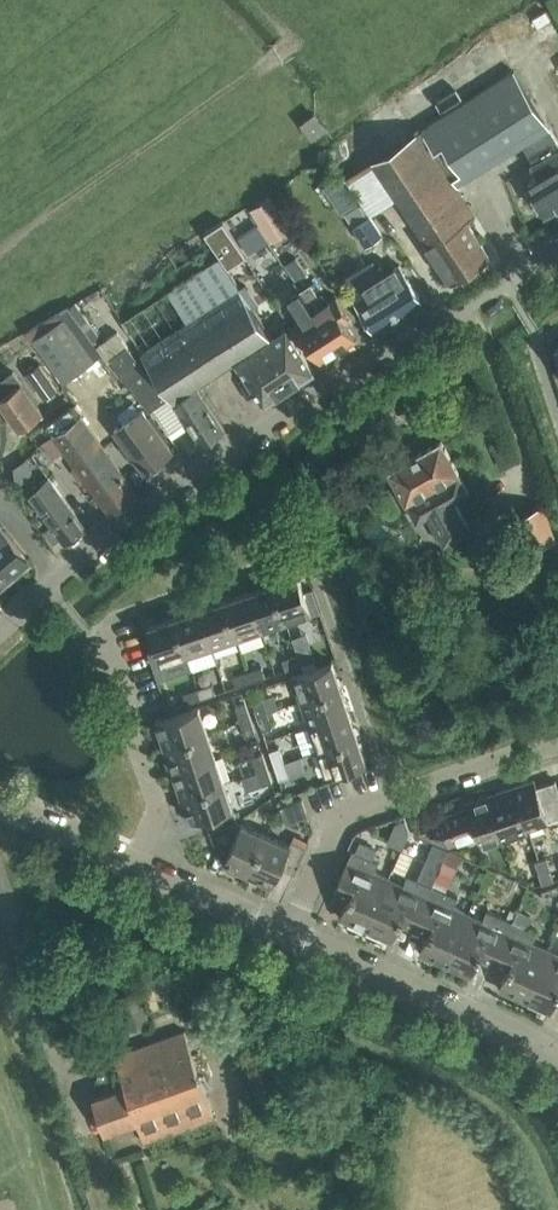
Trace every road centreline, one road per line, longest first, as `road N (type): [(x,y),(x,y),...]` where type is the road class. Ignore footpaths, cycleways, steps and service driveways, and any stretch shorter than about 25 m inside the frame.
road 1 (residential): [(58,579),(272,424),(557,247)]
road 2 (residential): [(291,934),(338,818),(557,741)]
road 3 (residential): [(557,1050),(291,934)]
road 4 (residential): [(133,867),(158,809),(100,636)]
road 5 (residential): [(291,934),(133,867)]
road 6 (residential): [(133,867),(0,806)]

